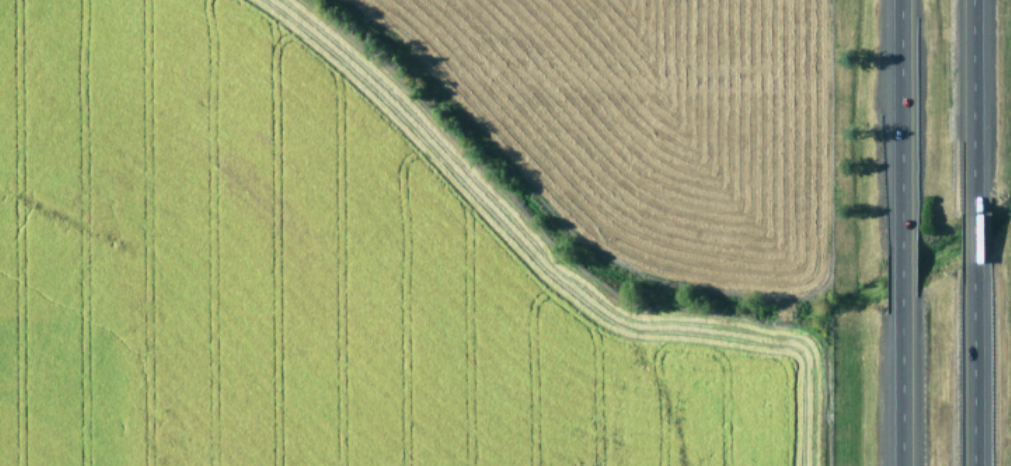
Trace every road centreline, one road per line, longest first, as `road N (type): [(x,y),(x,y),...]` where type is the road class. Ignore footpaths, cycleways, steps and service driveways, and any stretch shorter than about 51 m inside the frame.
road 1 (motorway): [(900,0),(900,208)]
road 2 (motorway): [(970,199),(970,0)]
road 3 (motorway): [(974,465),(974,289)]
road 4 (motorway): [(900,320),(901,465)]

